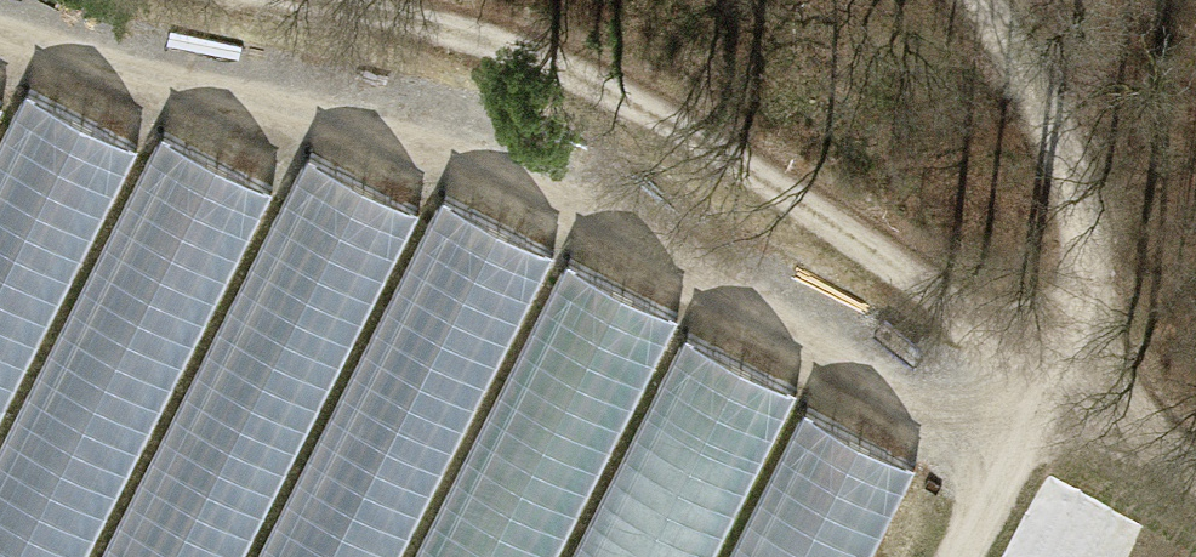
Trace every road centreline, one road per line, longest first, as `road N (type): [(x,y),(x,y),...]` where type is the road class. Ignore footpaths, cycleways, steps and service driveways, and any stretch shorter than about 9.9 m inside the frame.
road 1 (track): [(1011,446),(691,258),(515,177),(0,27)]
road 2 (track): [(1050,371),(659,115),(465,33),(304,0)]
road 3 (track): [(1050,371),(955,556)]
road 4 (track): [(1050,371),(1195,475)]

